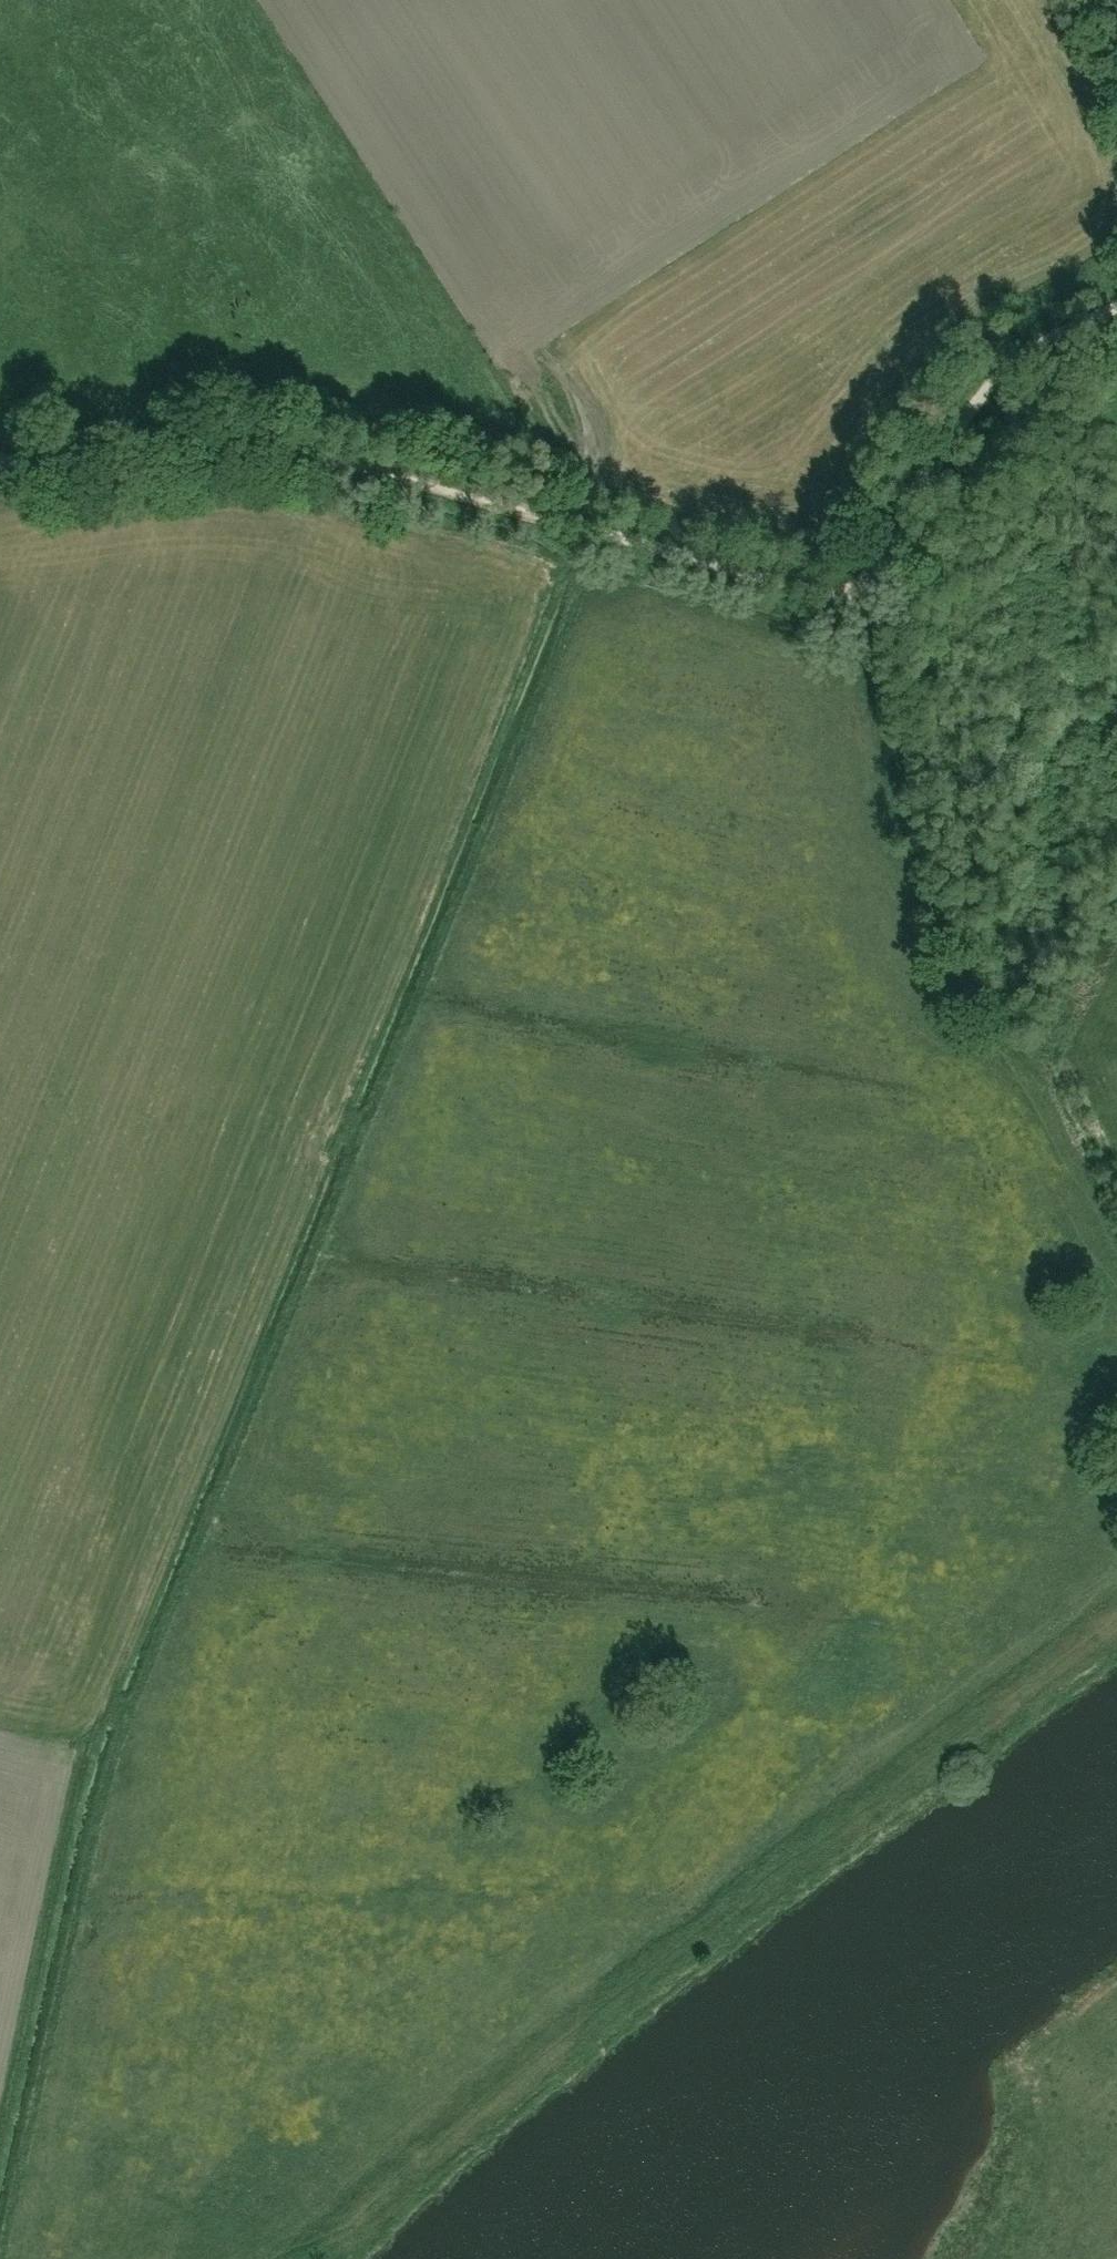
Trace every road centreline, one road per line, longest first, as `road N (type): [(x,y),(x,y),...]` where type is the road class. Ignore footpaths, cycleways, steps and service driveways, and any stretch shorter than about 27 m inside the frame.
road 1 (unclassified): [(0,465),(194,441),(284,449),(831,595),(865,576),(995,376),(1116,306)]

